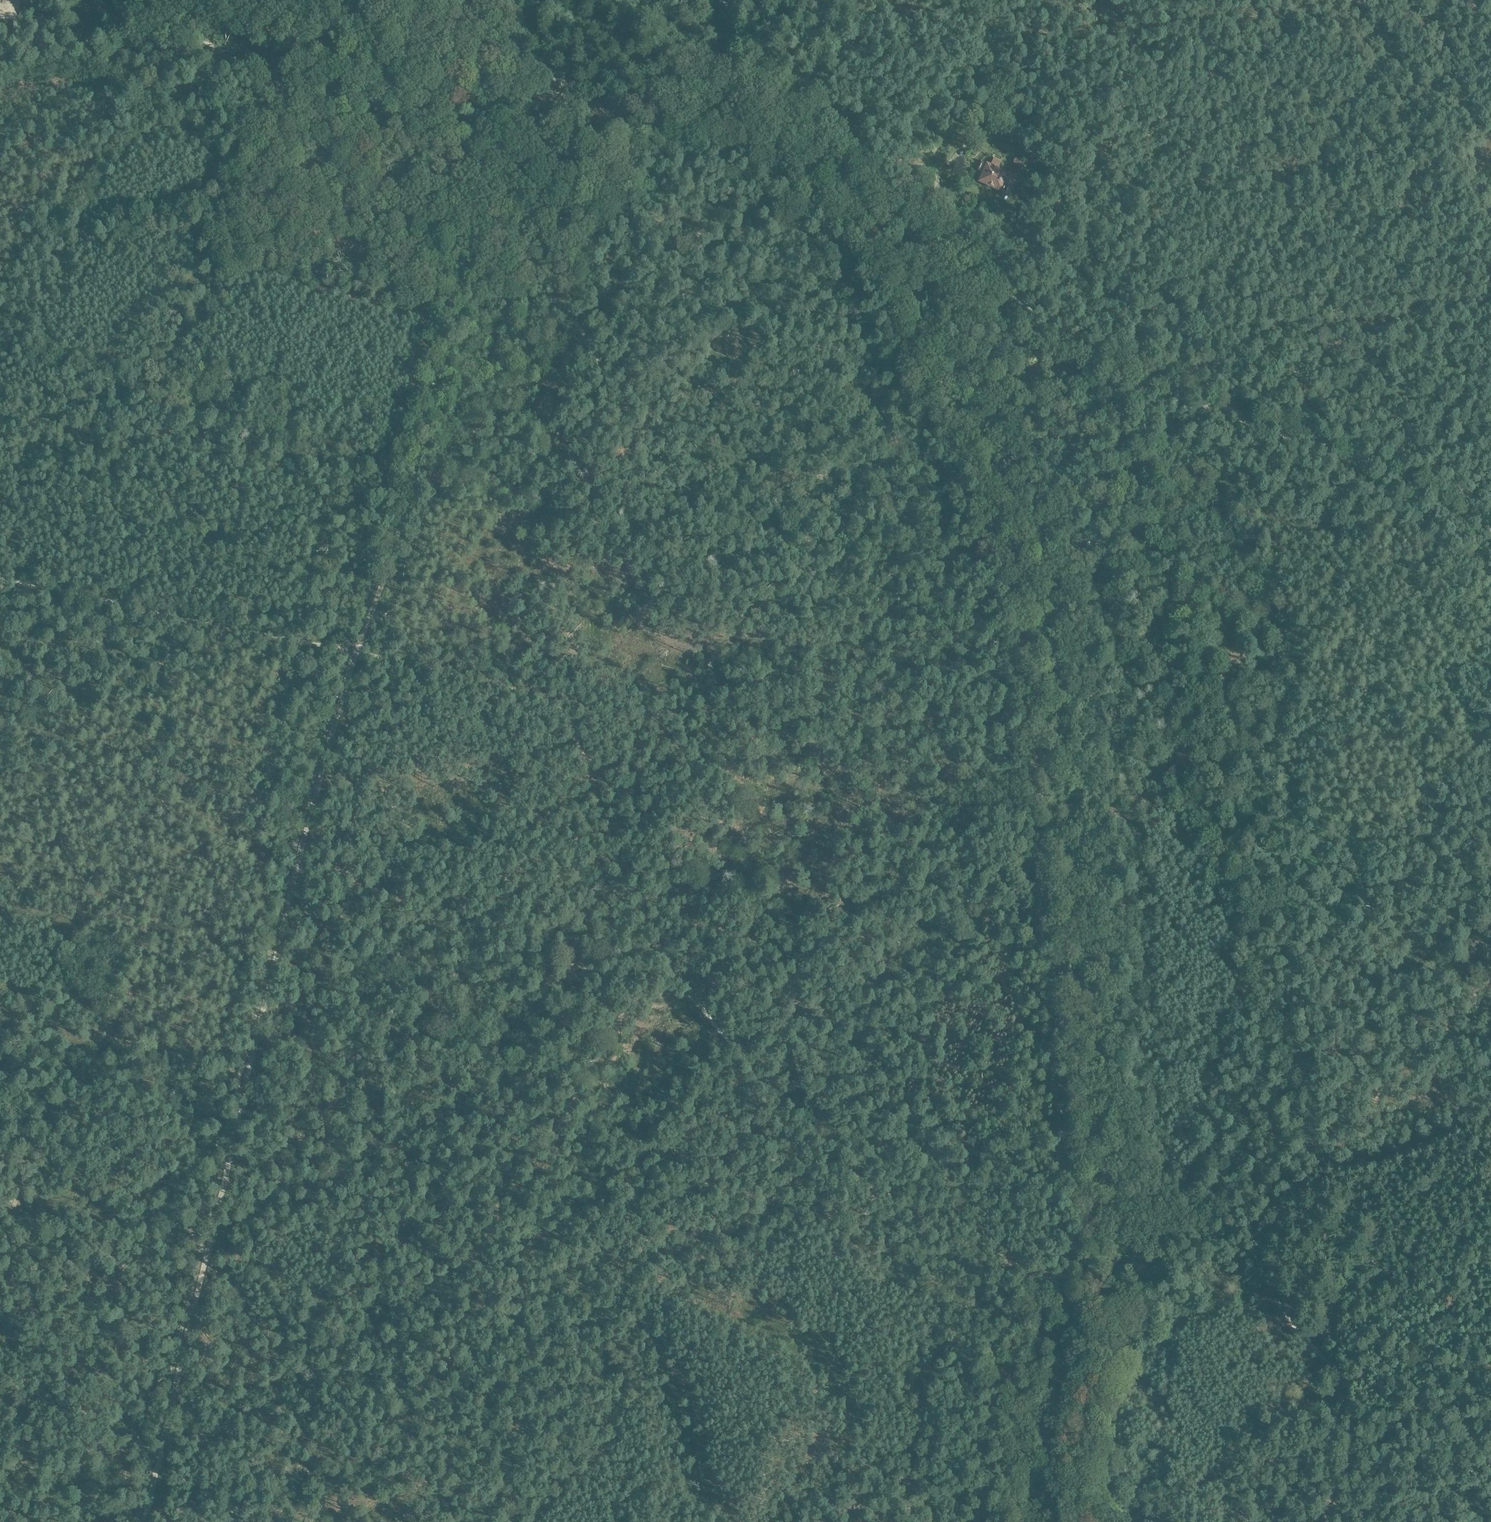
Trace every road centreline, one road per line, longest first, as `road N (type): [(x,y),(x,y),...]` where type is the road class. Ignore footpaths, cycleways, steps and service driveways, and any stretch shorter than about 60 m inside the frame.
road 1 (track): [(811,173),(1012,555),(1079,1219),(1079,1253),(1052,1345),(1036,1521)]
road 2 (track): [(1068,1285),(1008,1260),(934,1167),(911,1153),(814,1123),(716,1028),(626,885),(569,720),(553,703),(444,670),(0,575)]
road 3 (track): [(358,646),(291,885),(143,1521)]
road 4 (track): [(1490,531),(1371,462),(1117,364),(1064,335),(981,260),(906,223),(874,191),(826,108)]
road 5 (track): [(358,646),(395,544),(524,0)]
road 6 (track): [(1372,978),(1384,1035),(1398,1055),(1453,1030),(1490,1025)]
road 7 (track): [(1490,884),(1372,978)]

